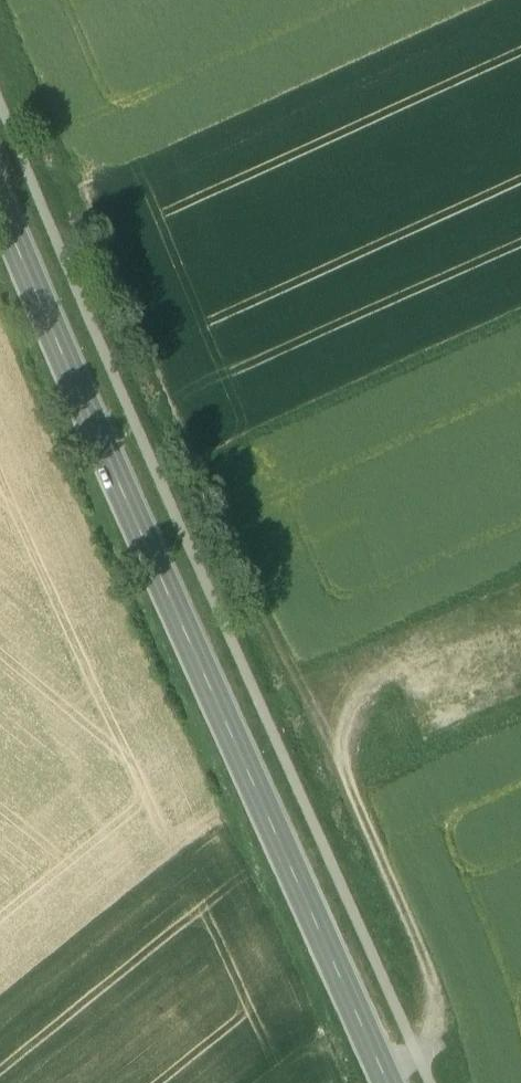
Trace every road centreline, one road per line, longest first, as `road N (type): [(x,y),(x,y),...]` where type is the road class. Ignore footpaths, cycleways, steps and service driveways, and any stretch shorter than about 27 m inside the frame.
road 1 (secondary): [(388,1082),(0,209)]
road 2 (track): [(520,307),(193,464),(295,702)]
road 3 (track): [(520,613),(295,702)]

